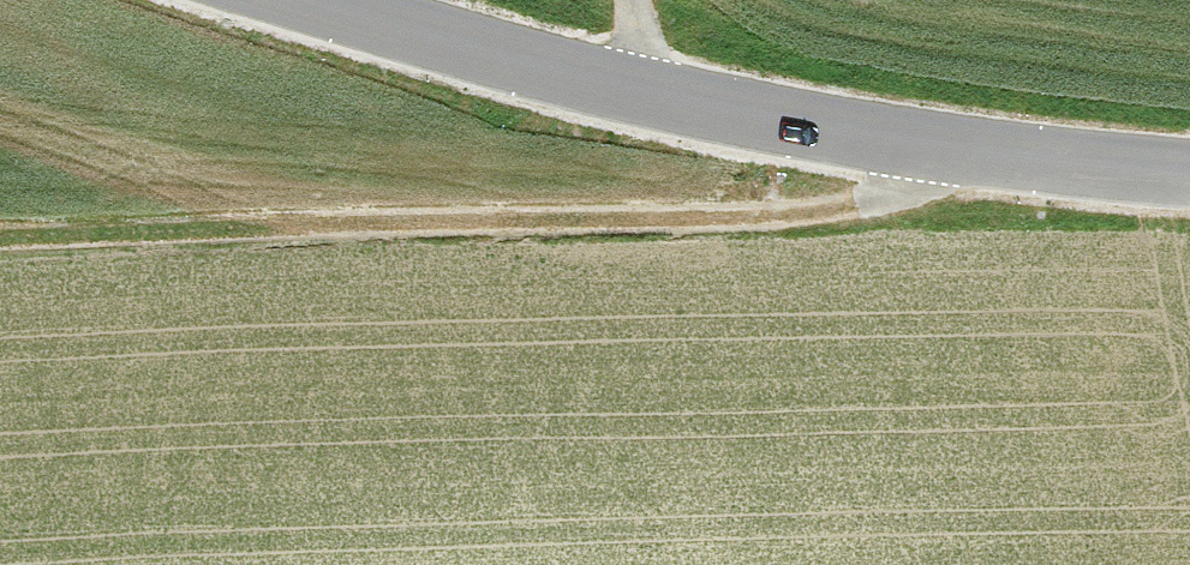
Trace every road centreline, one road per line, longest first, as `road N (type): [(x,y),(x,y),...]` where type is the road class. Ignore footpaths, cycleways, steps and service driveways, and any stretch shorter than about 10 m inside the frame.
road 1 (track): [(0,237),(799,214),(882,194),(902,142)]
road 2 (tertiary): [(340,0),(902,142),(1189,163)]

